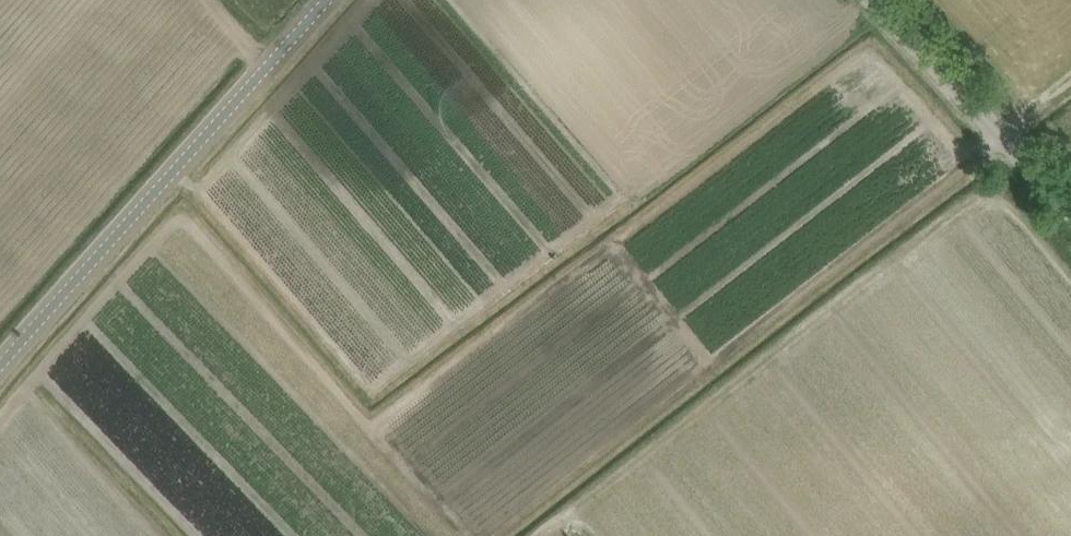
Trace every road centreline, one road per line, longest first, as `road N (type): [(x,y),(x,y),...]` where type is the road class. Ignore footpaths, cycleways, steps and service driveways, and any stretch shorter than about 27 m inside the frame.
road 1 (unclassified): [(0,364),(320,0)]
road 2 (unclassified): [(1070,216),(872,0)]

